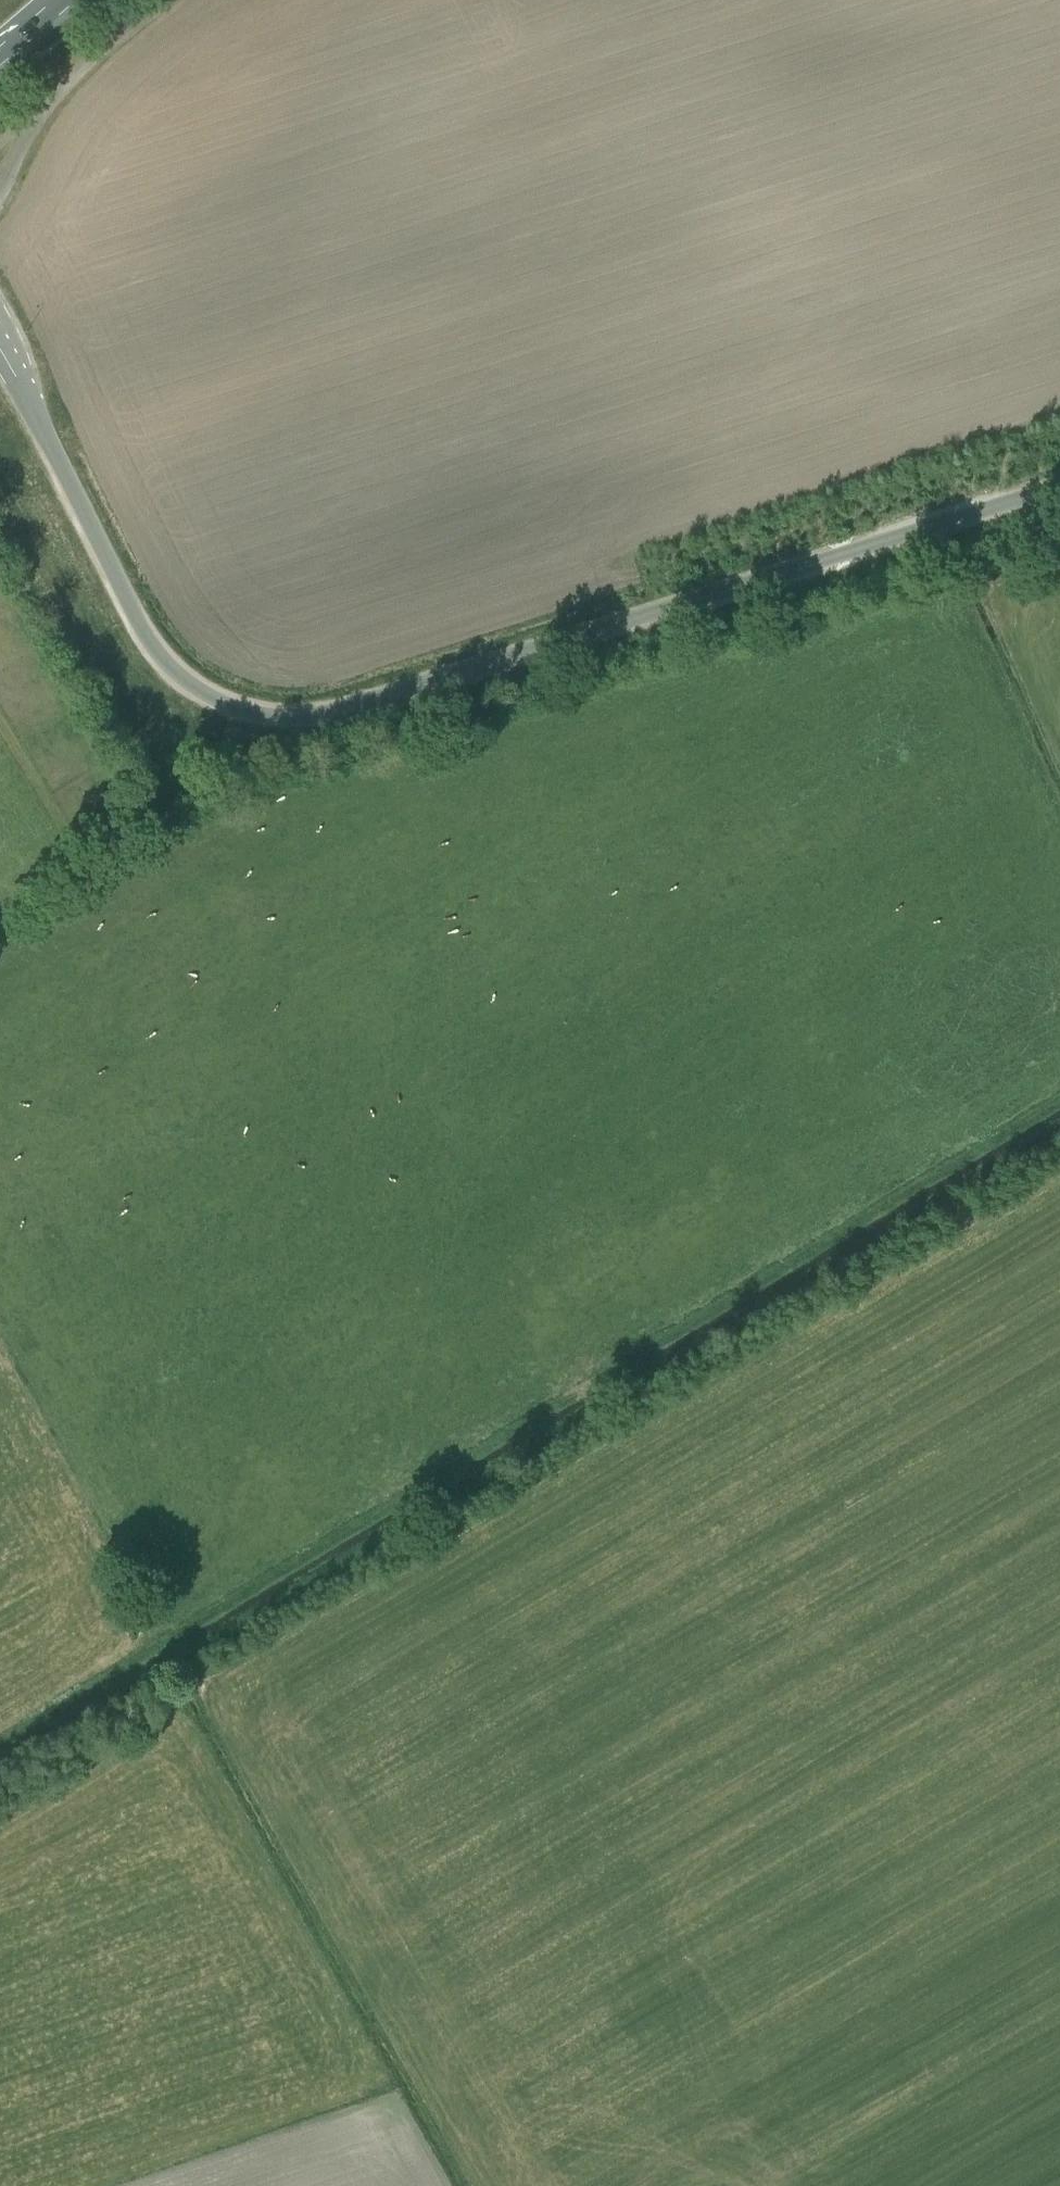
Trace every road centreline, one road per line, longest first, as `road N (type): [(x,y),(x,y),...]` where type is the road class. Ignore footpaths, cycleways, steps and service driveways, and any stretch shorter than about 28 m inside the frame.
road 1 (unclassified): [(28,398),(157,653),(194,688),(271,718),(325,714),(1059,487)]
road 2 (unclassified): [(0,189),(25,136),(77,69),(159,0)]

